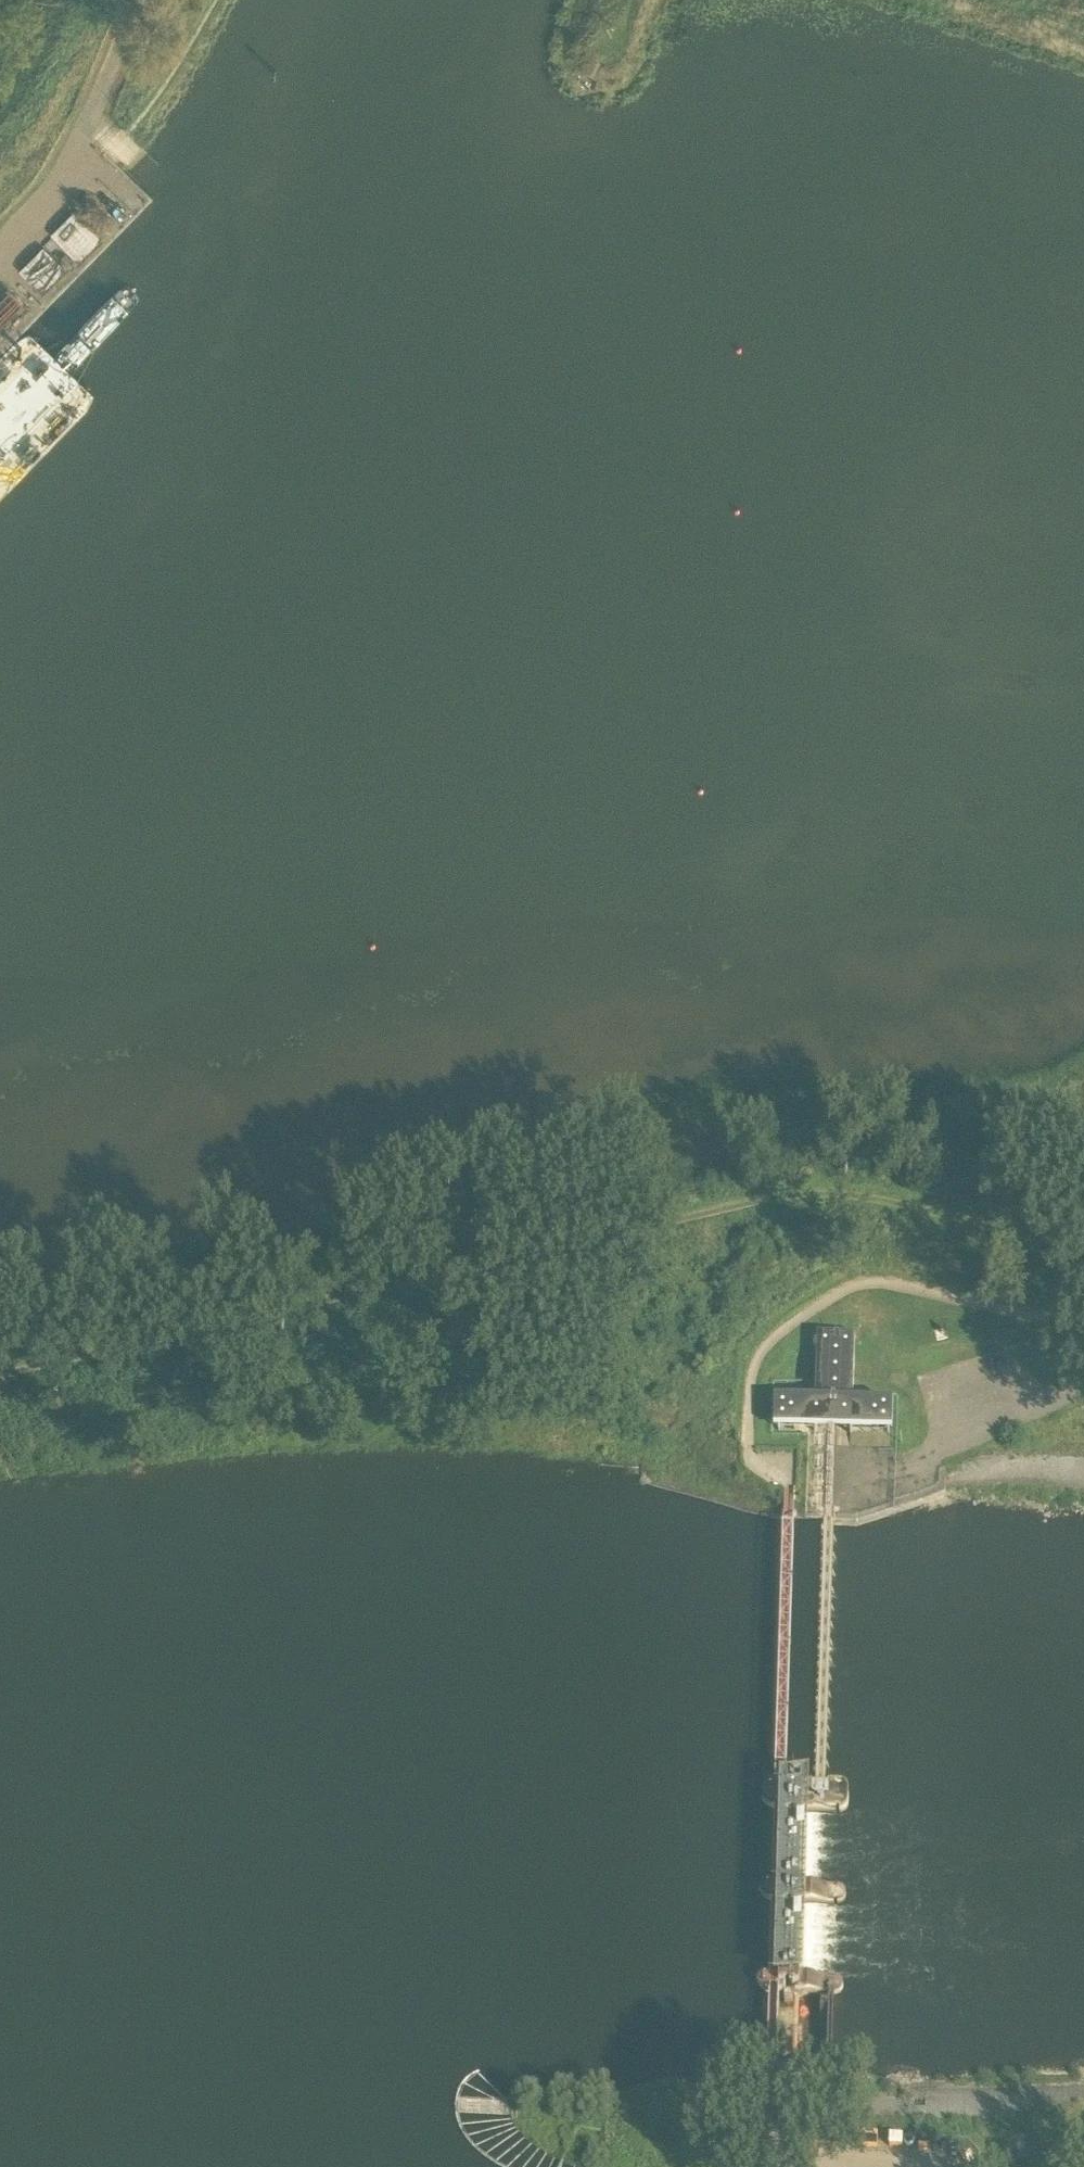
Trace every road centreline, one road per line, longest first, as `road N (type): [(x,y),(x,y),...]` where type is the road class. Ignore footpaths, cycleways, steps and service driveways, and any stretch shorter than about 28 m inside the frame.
road 1 (unclassified): [(935,1462),(1083,1389)]

